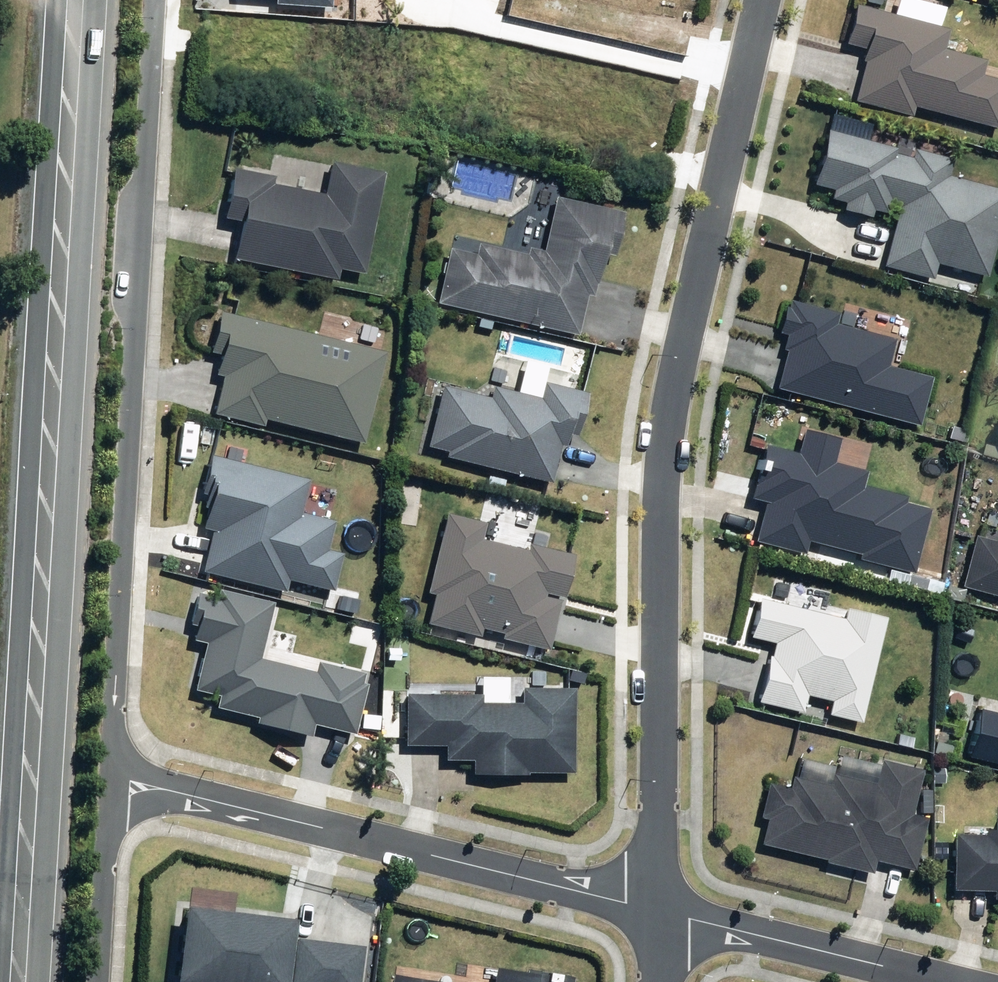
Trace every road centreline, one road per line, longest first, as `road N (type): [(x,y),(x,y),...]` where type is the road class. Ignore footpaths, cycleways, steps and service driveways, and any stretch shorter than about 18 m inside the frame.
road 1 (secondary): [(14,981),(74,0)]
road 2 (residential): [(661,913),(666,423),(763,0)]
road 3 (residential): [(154,0),(112,780)]
road 4 (residential): [(112,780),(661,913)]
road 5 (residential): [(661,913),(945,981)]
road 6 (residential): [(112,780),(100,981)]

